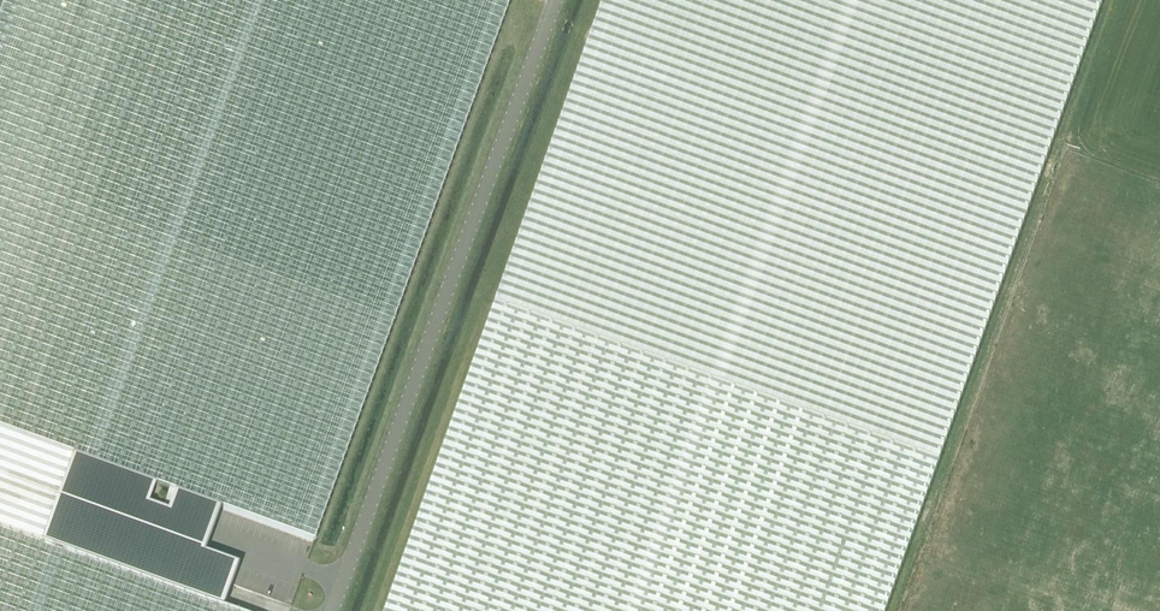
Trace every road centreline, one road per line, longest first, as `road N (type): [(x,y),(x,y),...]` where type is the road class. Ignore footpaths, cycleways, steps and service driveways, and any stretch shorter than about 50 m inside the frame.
road 1 (unclassified): [(561,0),(336,610)]

